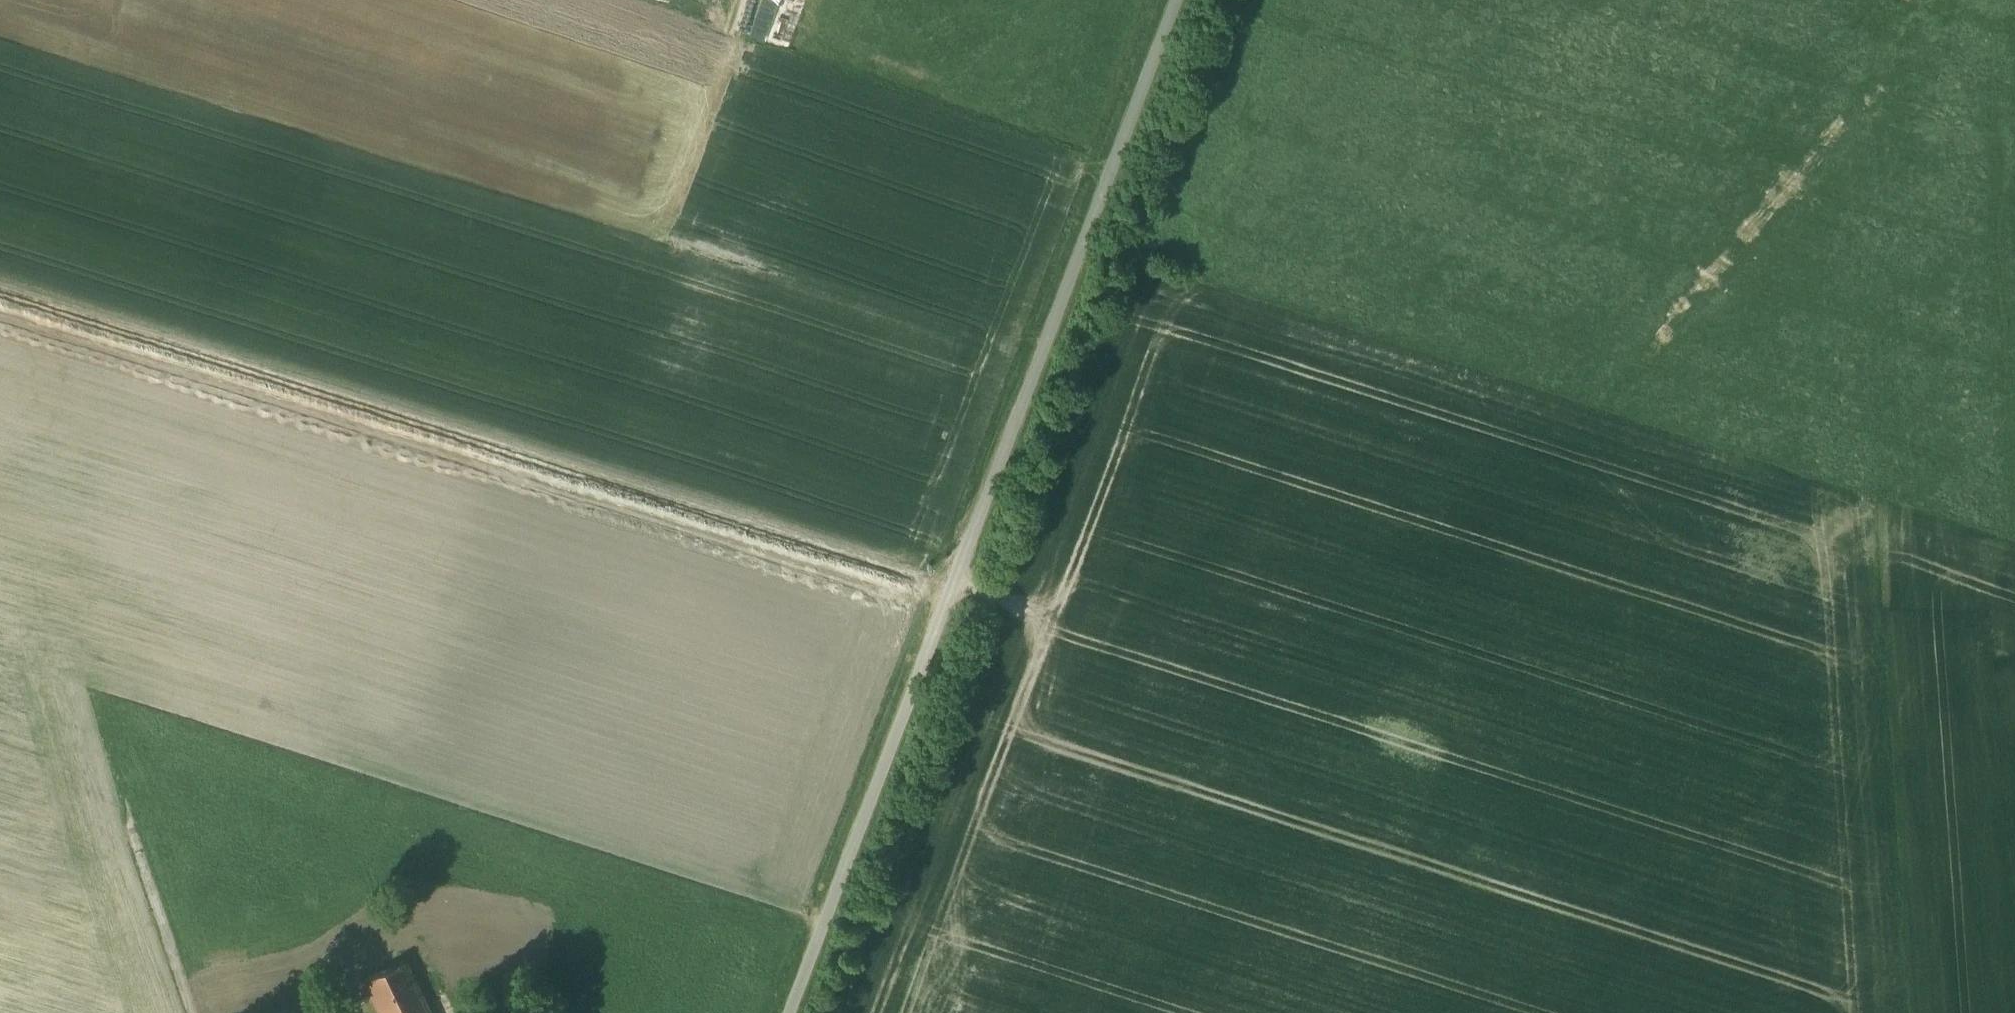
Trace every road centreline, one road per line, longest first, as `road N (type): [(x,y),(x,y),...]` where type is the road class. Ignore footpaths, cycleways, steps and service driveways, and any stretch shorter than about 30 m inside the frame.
road 1 (unclassified): [(1175,0),(789,1012)]
road 2 (track): [(198,1012),(88,691)]

